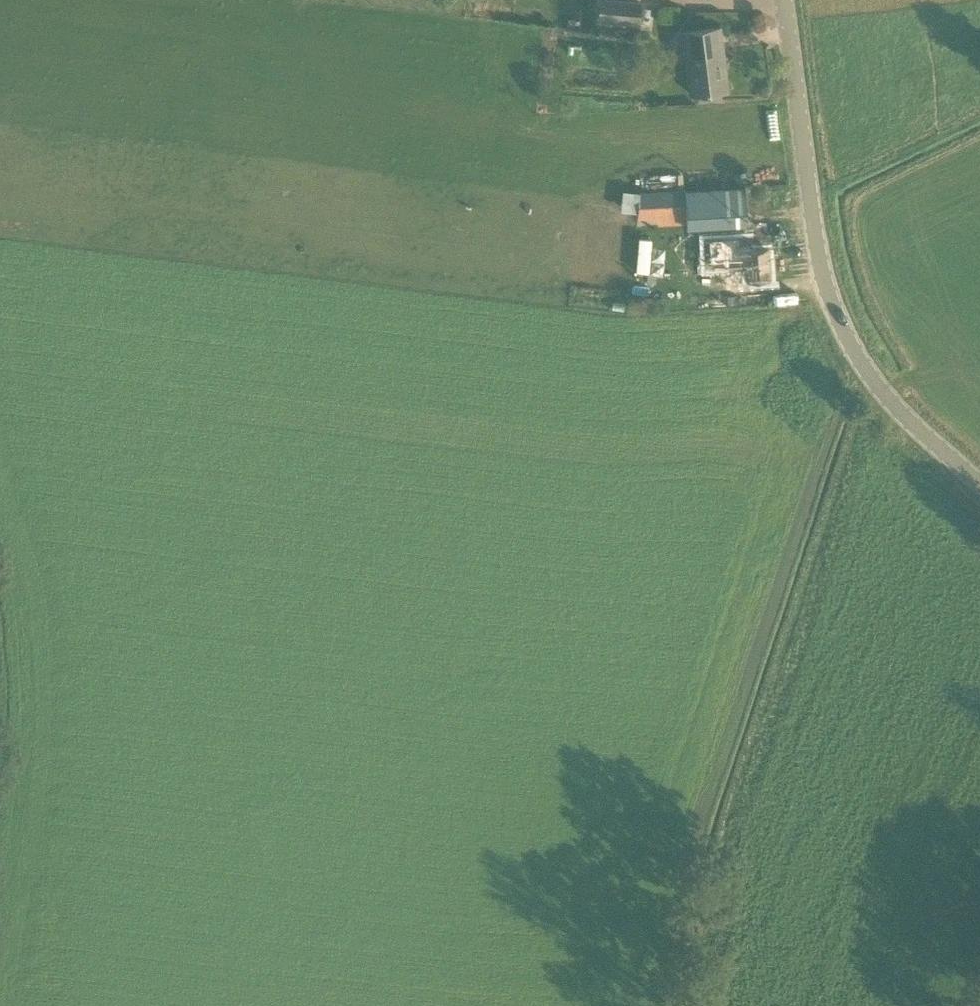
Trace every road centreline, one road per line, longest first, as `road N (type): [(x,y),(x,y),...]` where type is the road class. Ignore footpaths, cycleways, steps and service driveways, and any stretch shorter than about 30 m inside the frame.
road 1 (unclassified): [(979,485),(903,418),(837,321),(808,199),(786,0)]

